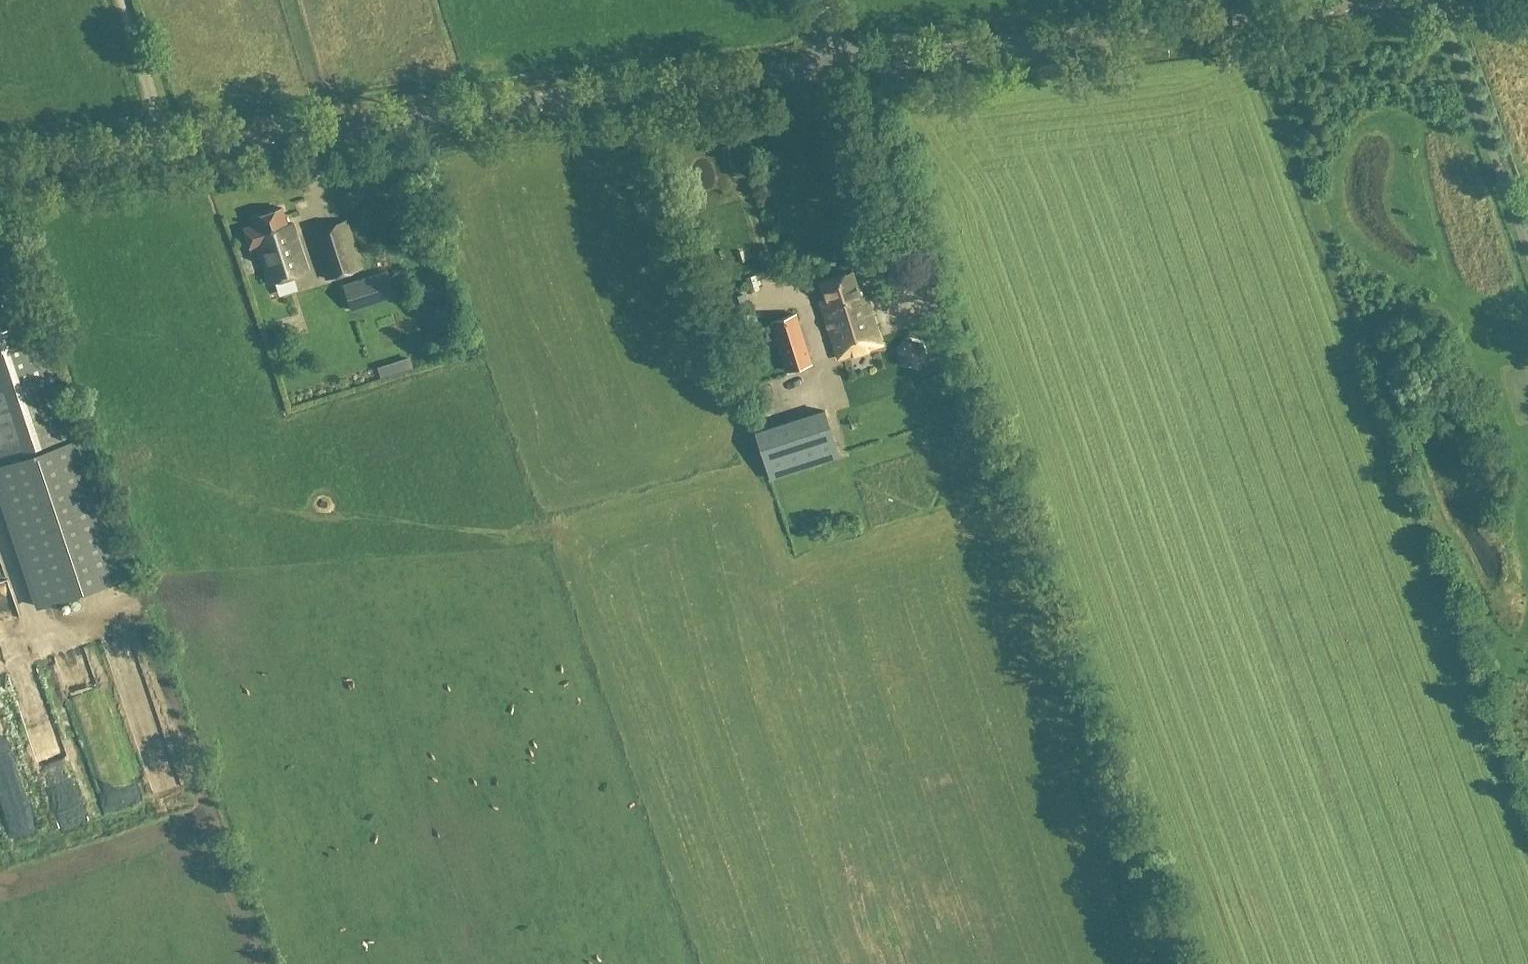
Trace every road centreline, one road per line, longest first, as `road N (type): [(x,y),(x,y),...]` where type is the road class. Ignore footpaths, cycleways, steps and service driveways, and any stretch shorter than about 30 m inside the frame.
road 1 (tertiary): [(0,164),(842,56)]
road 2 (tertiary): [(842,56),(1346,0)]

